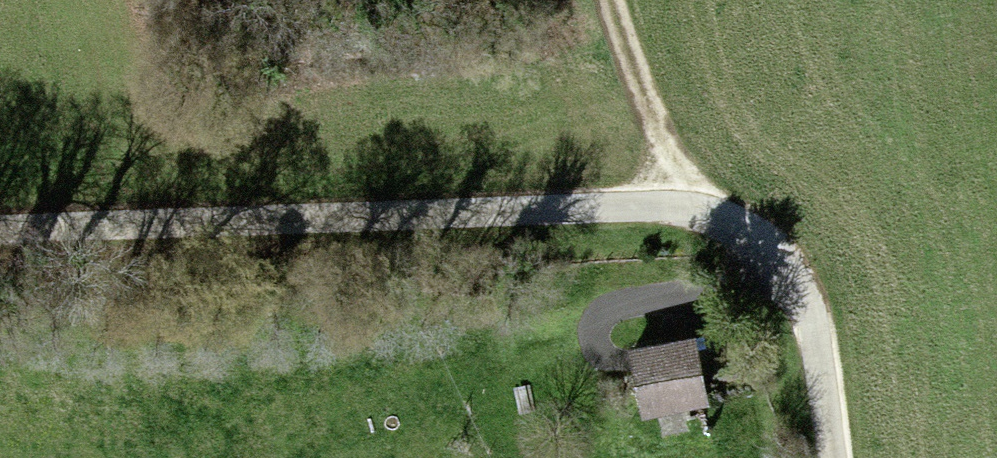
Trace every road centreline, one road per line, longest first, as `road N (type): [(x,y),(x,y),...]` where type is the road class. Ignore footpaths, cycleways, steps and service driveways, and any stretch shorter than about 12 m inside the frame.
road 1 (track): [(686,166),(128,175)]
road 2 (track): [(833,457),(802,246),(686,166),(598,0)]
road 3 (track): [(0,192),(128,175)]

